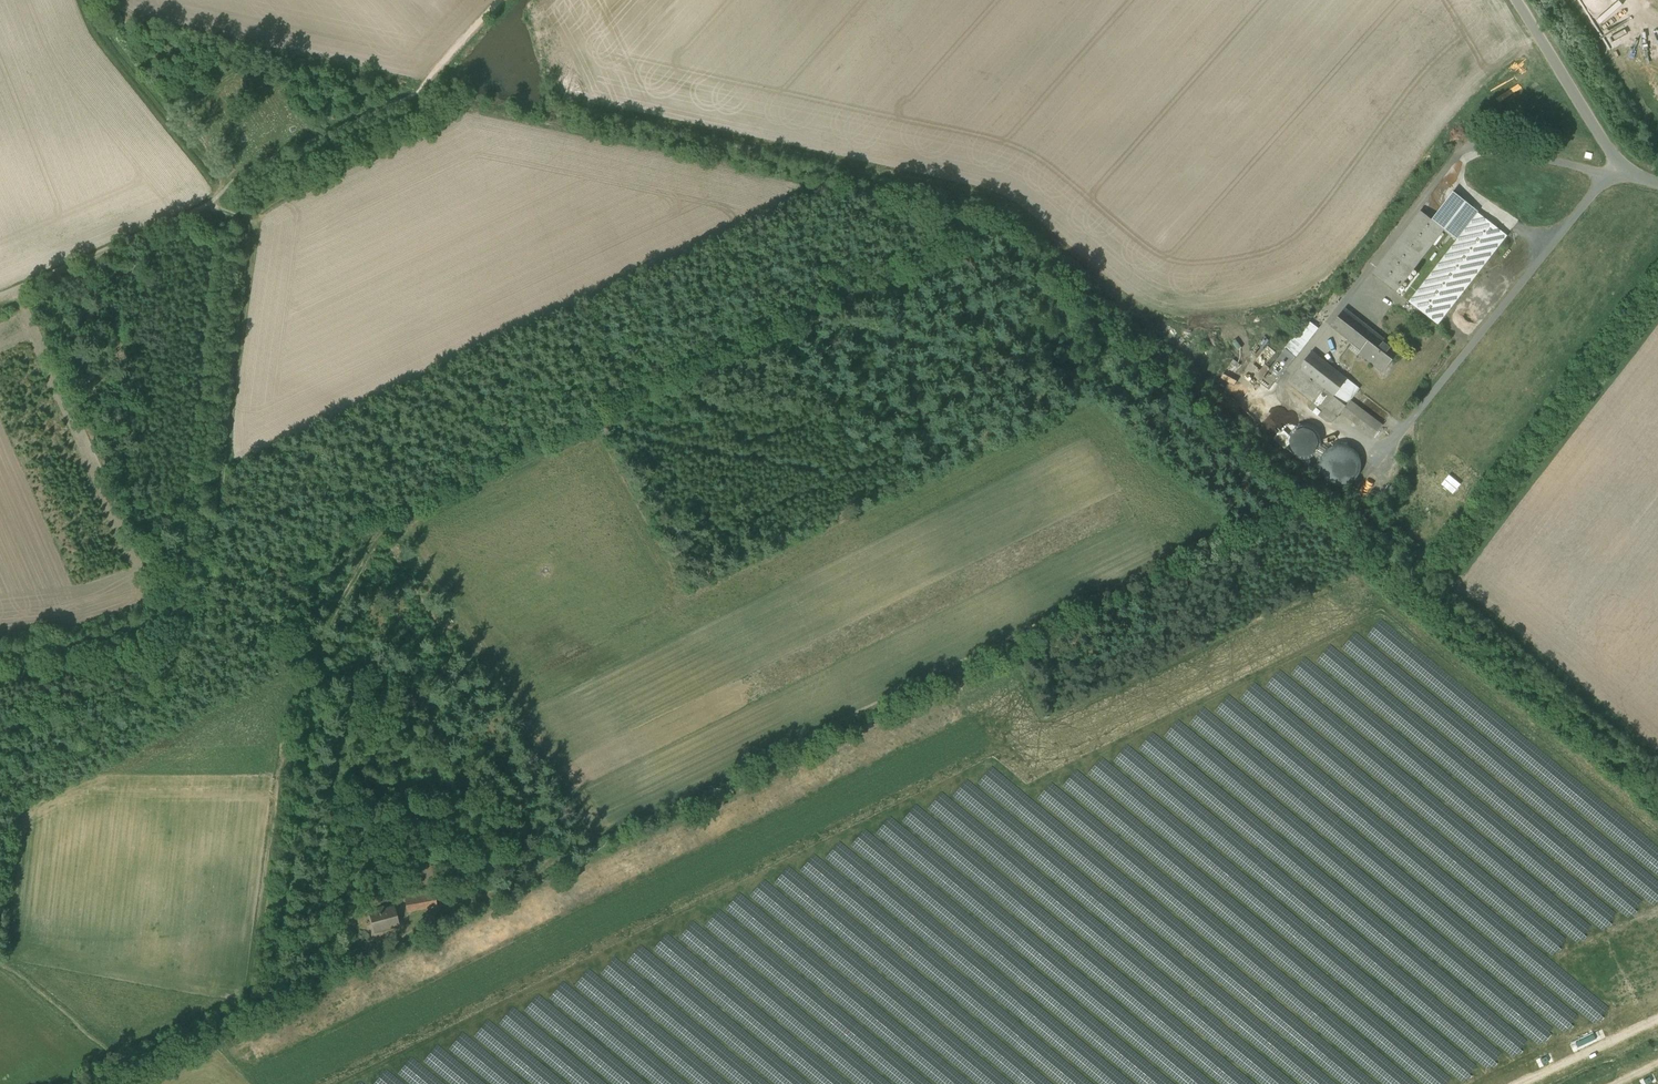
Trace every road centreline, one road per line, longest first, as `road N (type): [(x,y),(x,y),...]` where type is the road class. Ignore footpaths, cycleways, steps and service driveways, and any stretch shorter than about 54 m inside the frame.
road 1 (track): [(0,667),(69,664),(189,625),(241,217),(215,199)]
road 2 (unclassified): [(1657,186),(1612,156),(1516,0)]
road 3 (track): [(241,217),(250,198),(423,112),(409,97)]
road 4 (unclassified): [(0,296),(193,210)]

